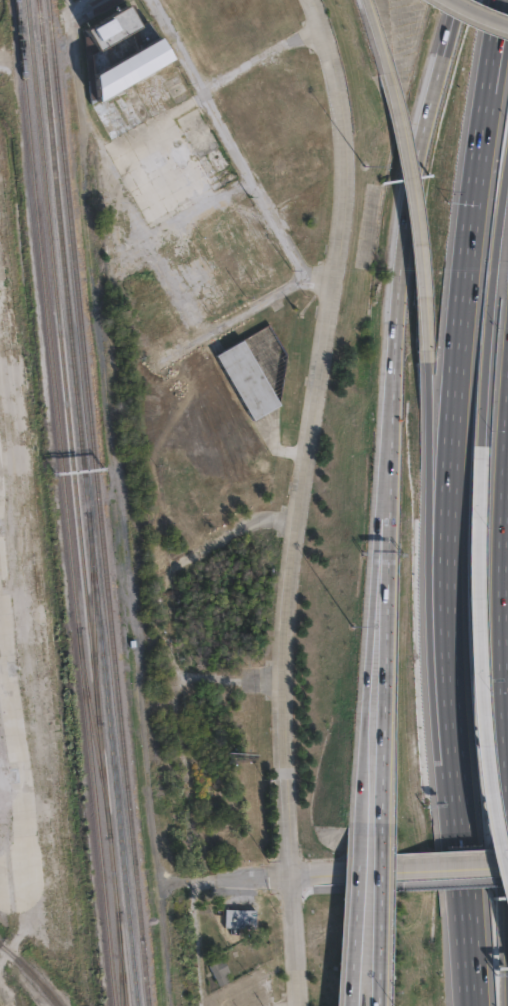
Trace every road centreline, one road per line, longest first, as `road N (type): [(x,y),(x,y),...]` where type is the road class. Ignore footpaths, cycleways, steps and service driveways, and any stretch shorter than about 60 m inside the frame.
road 1 (motorway): [(485,143),(451,502),(452,666),(466,829)]
road 2 (motorway): [(427,358),(432,620),(456,829)]
road 3 (motorway): [(453,0),(404,207),(388,439)]
road 4 (residential): [(165,571),(191,773),(205,1005)]
road 5 (motorway): [(388,439),(384,836)]
road 6 (motorway): [(388,439),(361,834)]
road 7 (motorway): [(507,916),(480,727),(478,527)]
road 8 (residential): [(151,0),(305,278),(332,292)]
road 9 (residential): [(308,0),(342,125),(332,292)]
road 10 (motorway): [(480,460),(507,169)]
road 11 (motorway): [(389,71),(413,159),(427,358)]
road 12 (residential): [(295,522),(332,292)]
road 13 (residential): [(195,878),(402,870)]
road 14 (residential): [(287,677),(294,875)]
road 15 (motorway): [(361,834),(352,1005)]
road 16 (motorway): [(384,836),(379,1005)]
road 17 (residential): [(162,363),(305,278)]
road 18 (residential): [(165,571),(257,521),(295,522)]
road 19 (residential): [(203,93),(320,32)]
road 20 (residential): [(294,875),(300,1005)]

